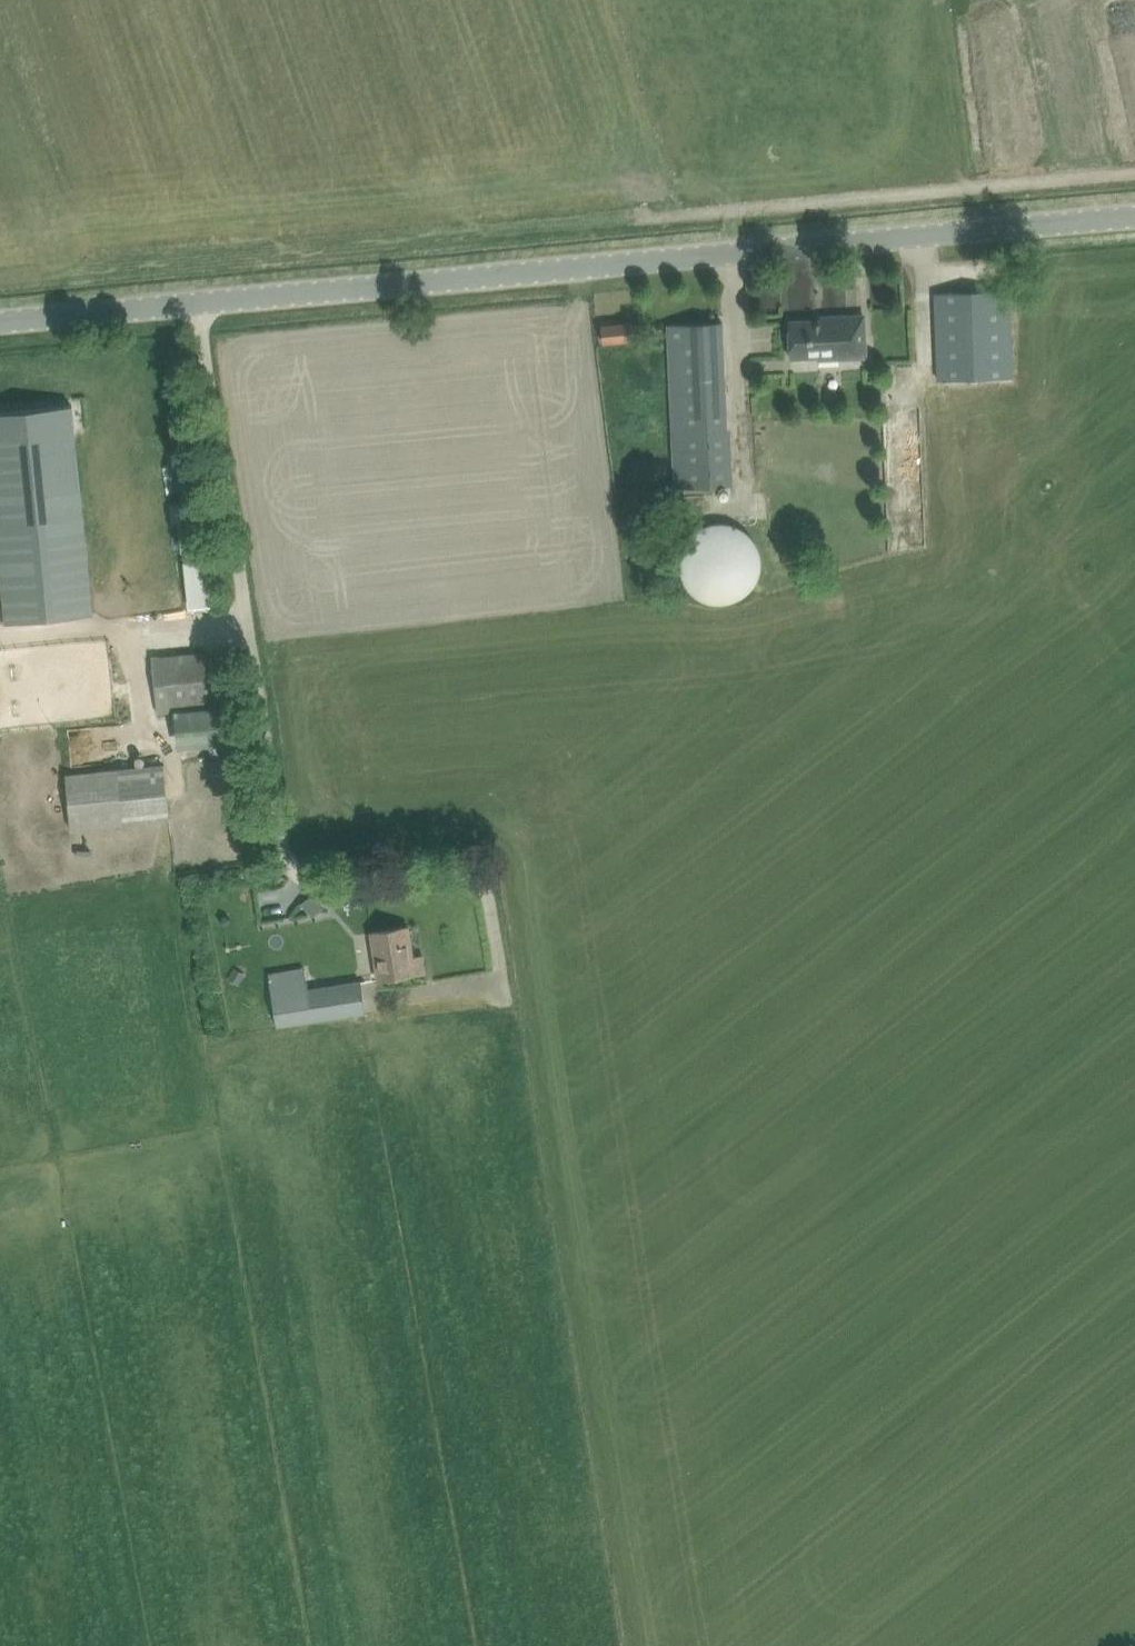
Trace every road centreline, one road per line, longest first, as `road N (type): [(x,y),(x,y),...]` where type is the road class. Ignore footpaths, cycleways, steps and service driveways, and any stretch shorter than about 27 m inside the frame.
road 1 (unclassified): [(0,321),(1134,215)]

